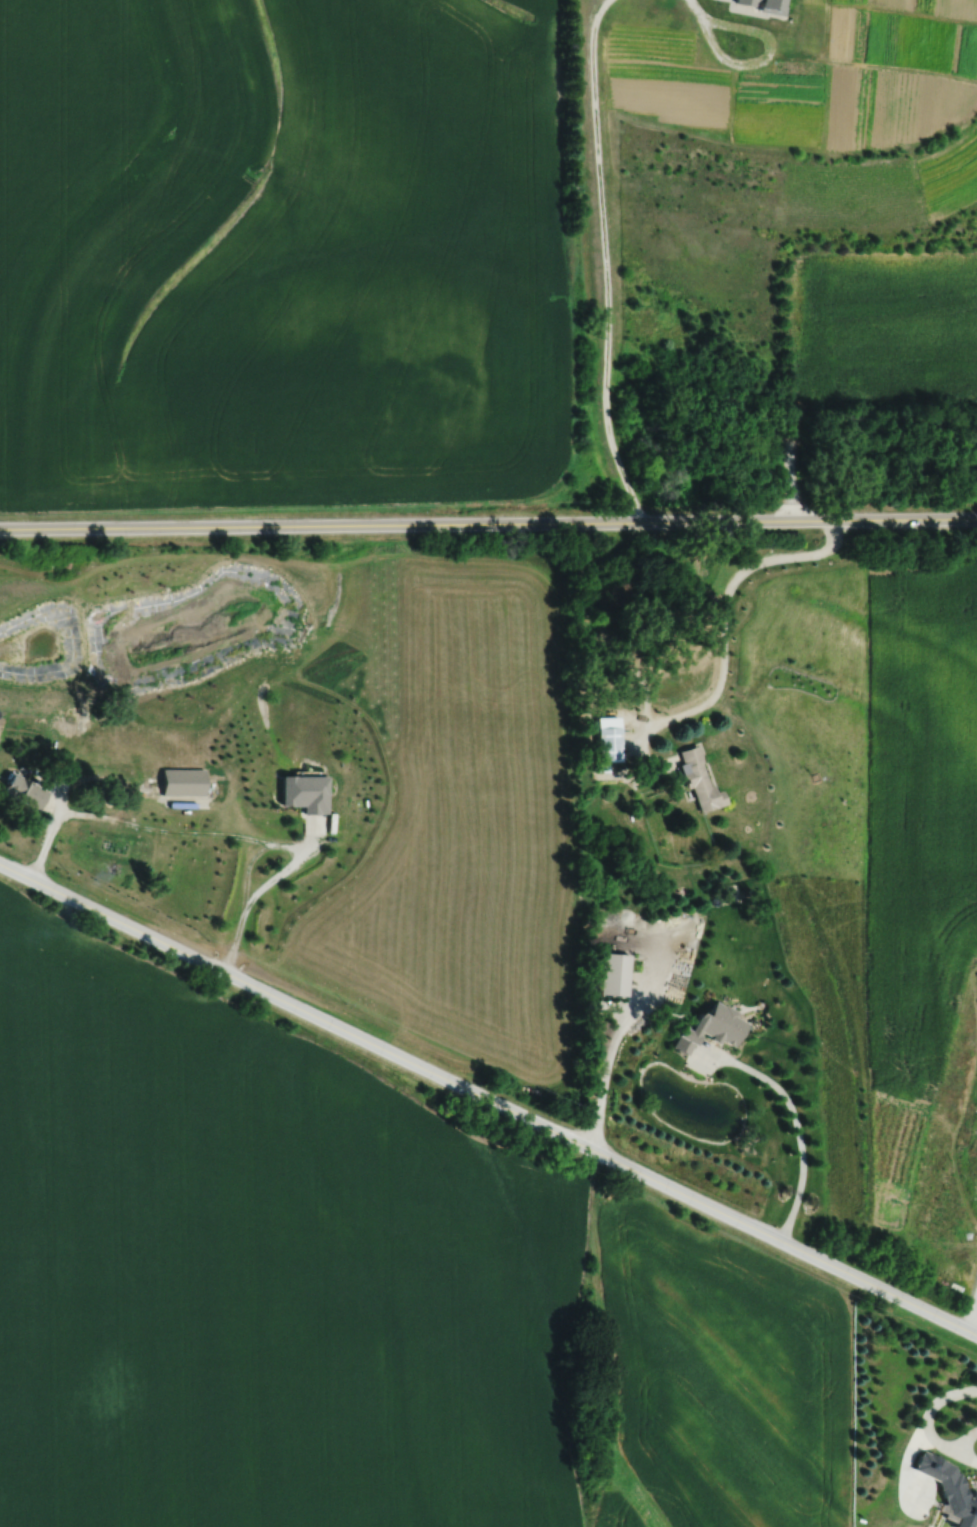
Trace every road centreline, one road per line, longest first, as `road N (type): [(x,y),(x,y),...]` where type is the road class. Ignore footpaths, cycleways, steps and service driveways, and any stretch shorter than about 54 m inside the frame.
road 1 (tertiary): [(0,865),(976,1337)]
road 2 (tertiary): [(0,528),(976,519)]

